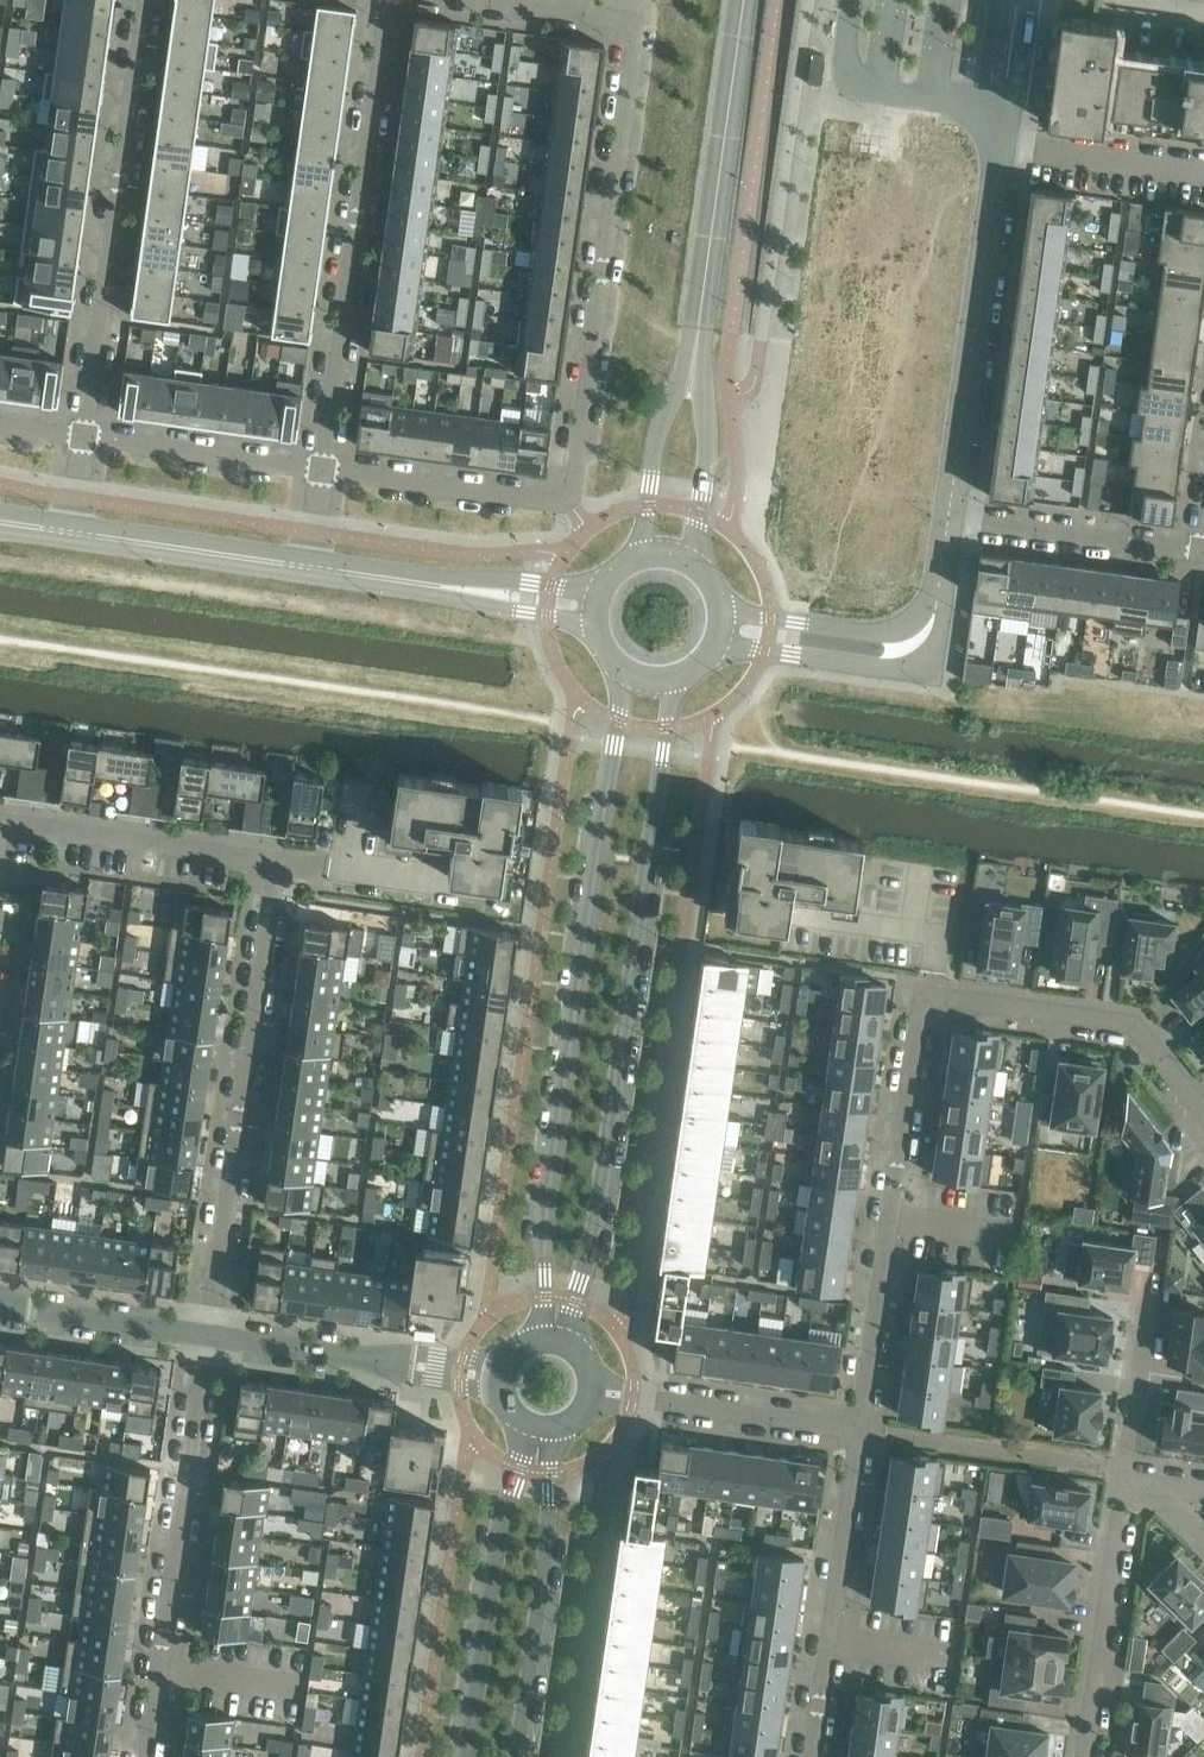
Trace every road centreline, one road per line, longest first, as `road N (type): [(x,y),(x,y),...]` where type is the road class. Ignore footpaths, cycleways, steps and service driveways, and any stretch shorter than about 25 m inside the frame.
road 1 (residential): [(1,818),(277,858),(210,1336)]
road 2 (tertiary): [(566,1346),(591,1250),(674,683)]
road 3 (tertiary): [(629,678),(541,1236),(539,1342)]
road 4 (residential): [(633,26),(567,497)]
road 5 (residential): [(387,0),(322,471)]
road 6 (residential): [(151,0),(84,437)]
road 7 (residential): [(861,1430),(923,998)]
road 8 (residential): [(947,514),(998,146)]
road 9 (tertiary): [(693,361),(743,0)]
road 10 (tertiary): [(524,1423),(468,1756)]
road 11 (residential): [(210,1336),(160,1665)]
road 12 (tertiary): [(517,1756),(549,1550),(555,1428)]
road 13 (residential): [(947,514),(934,623),(906,648),(724,627)]
road 14 (residential): [(815,1756),(861,1430)]
road 15 (residential): [(923,998),(1123,1026),(1203,1121)]
road 16 (residential): [(504,1380),(210,1336)]
road 17 (residential): [(1131,1470),(1091,1756)]
road 18 (tertiary): [(593,608),(308,568)]
road 19 (residential): [(947,514),(1201,550)]
road 20 (residential): [(322,471),(556,503),(567,497)]
road 21 (residential): [(84,437),(322,471)]
road 22 (tertiary): [(308,568),(72,534)]
road 23 (residential): [(861,1430),(634,1398)]
road 24 (residential): [(210,1336),(0,1307)]
road 25 (residential): [(1203,176),(998,146)]
road 26 (tertiary): [(691,561),(706,425),(693,361)]
road 27 (tertiary): [(693,361),(658,449),(641,555)]
road 28 (residential): [(1162,1272),(1131,1470)]
road 29 (residential): [(633,26),(461,0)]
road 30 (residential): [(160,1665),(307,1683)]

